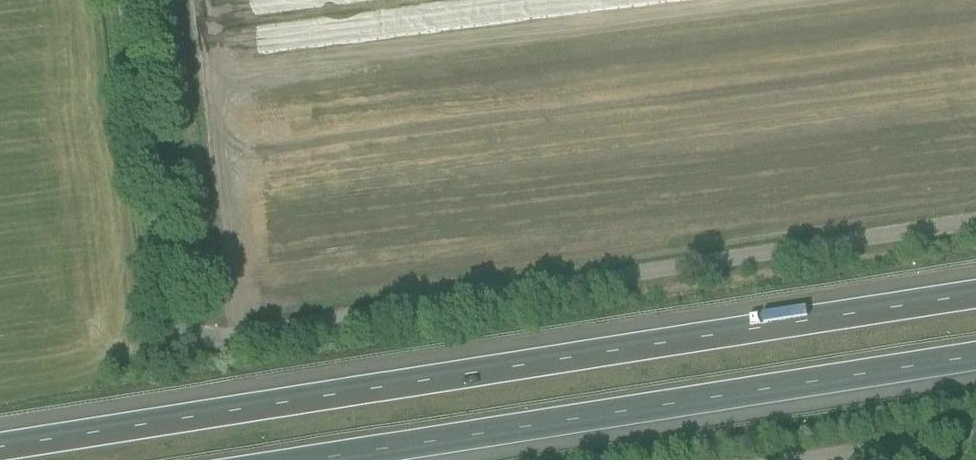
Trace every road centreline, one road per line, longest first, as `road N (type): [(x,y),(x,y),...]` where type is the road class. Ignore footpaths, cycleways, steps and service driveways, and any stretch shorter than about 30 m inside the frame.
road 1 (unclassified): [(975,220),(176,344),(126,0)]
road 2 (motorway): [(975,294),(0,447)]
road 3 (motorway): [(313,459),(975,356)]
road 4 (unclassified): [(800,459),(975,432)]

